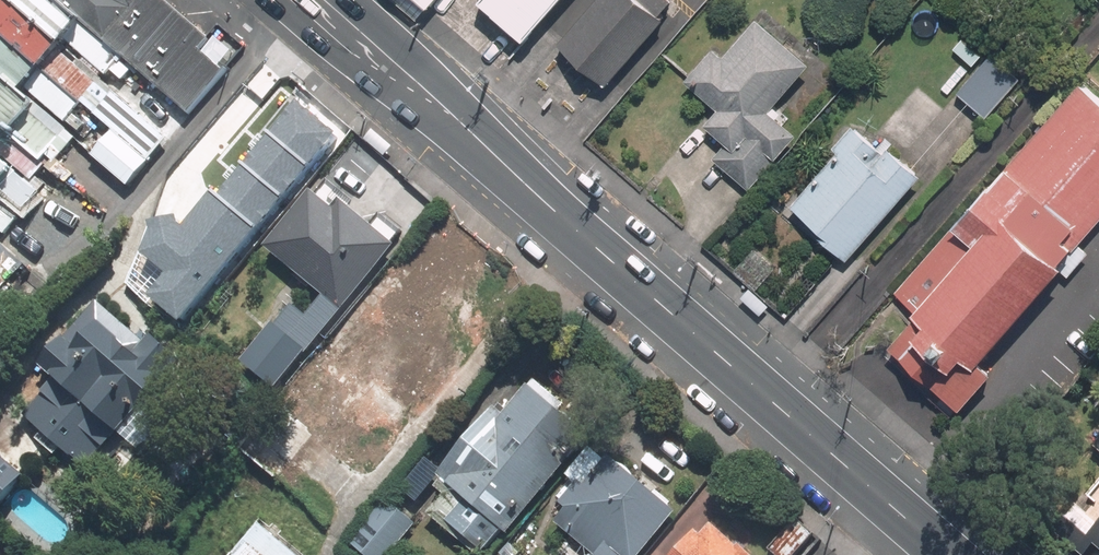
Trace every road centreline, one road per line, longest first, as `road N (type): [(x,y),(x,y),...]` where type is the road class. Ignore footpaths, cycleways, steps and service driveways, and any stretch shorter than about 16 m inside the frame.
road 1 (primary): [(947,554),(315,0)]

